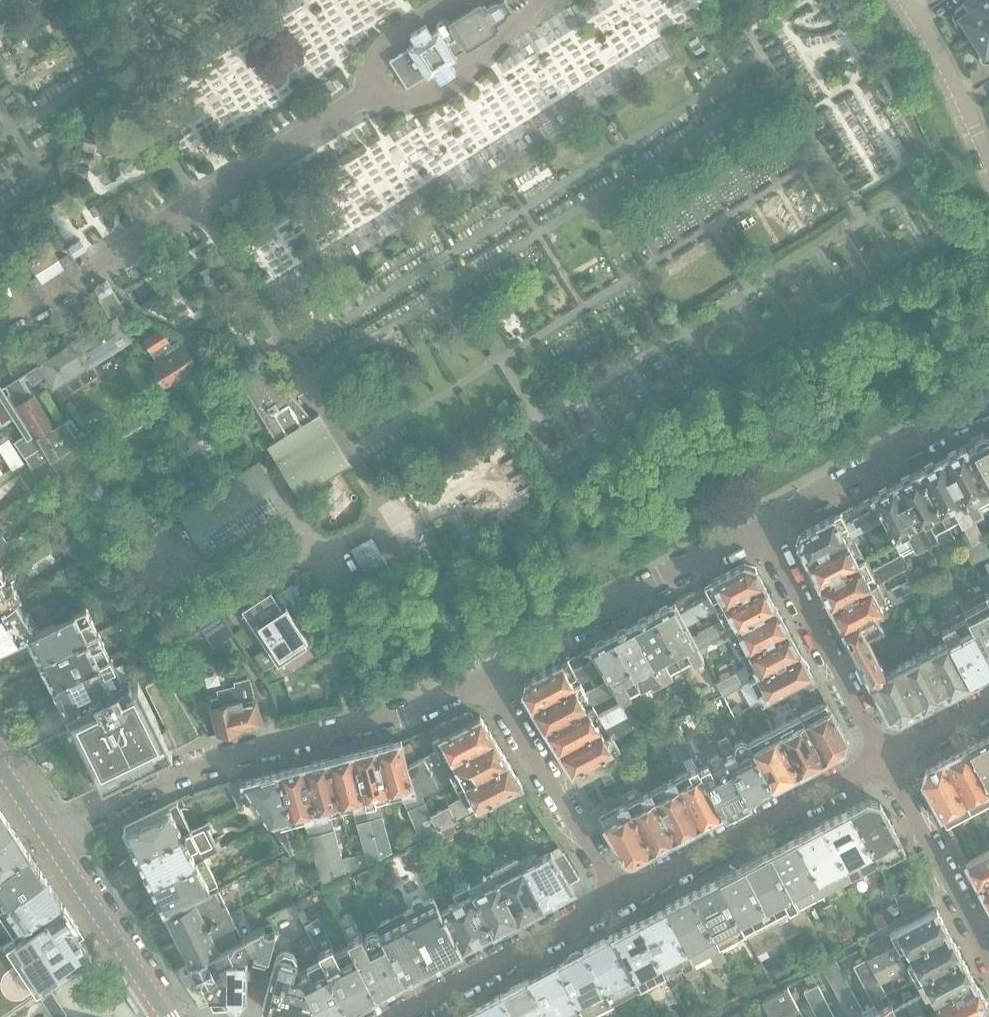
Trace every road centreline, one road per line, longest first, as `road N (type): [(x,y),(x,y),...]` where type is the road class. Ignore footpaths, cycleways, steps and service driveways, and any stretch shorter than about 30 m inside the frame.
road 1 (residential): [(491,677),(403,714),(206,766),(50,843)]
road 2 (residential): [(764,532),(491,677)]
road 3 (residential): [(618,898),(885,757)]
road 4 (residential): [(988,404),(764,532)]
road 5 (residential): [(885,757),(764,532)]
road 6 (residential): [(491,677),(618,898)]
road 7 (residential): [(393,1016),(618,898)]
road 8 (residential): [(988,952),(885,757)]
road 9 (residential): [(168,1016),(50,843)]
road 10 (residential): [(988,152),(909,0)]

